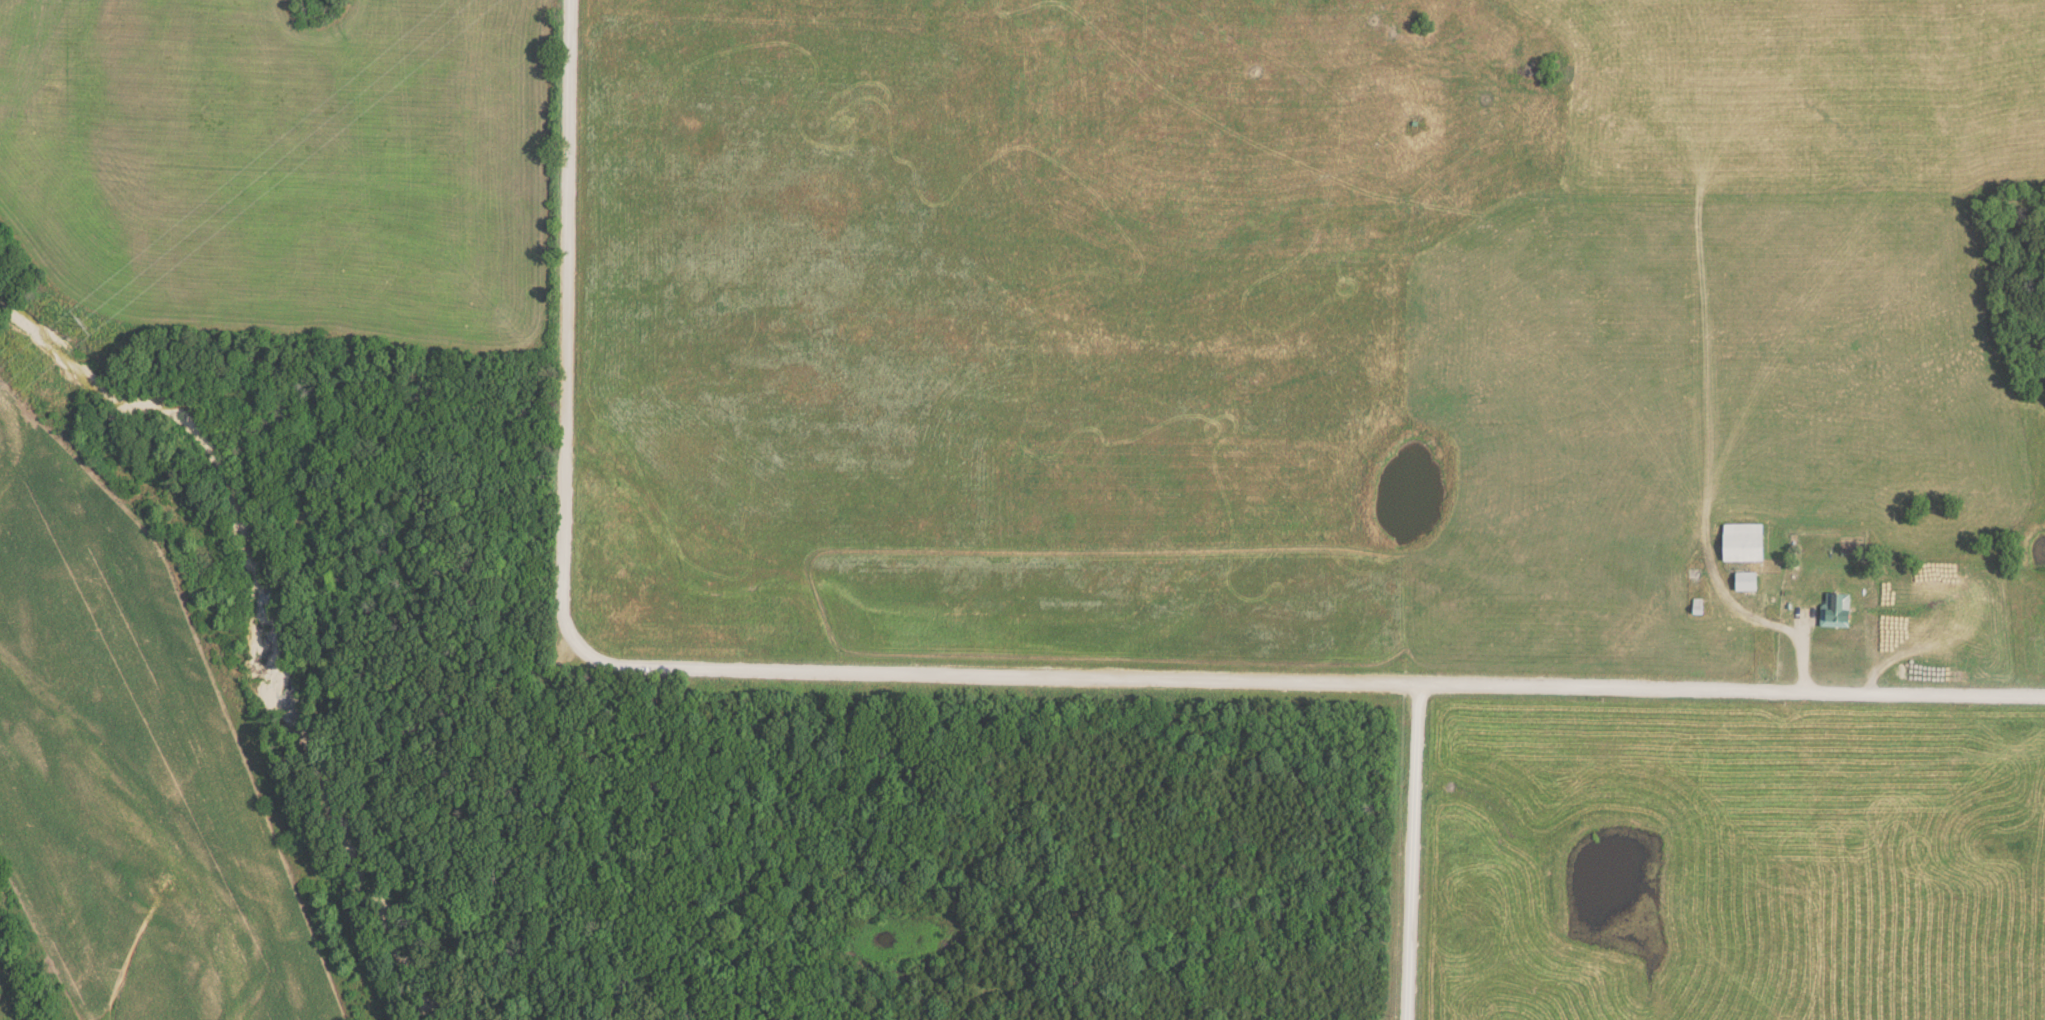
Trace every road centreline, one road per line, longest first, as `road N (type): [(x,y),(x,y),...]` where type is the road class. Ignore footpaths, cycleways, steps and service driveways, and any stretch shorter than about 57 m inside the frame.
road 1 (residential): [(570,0),(565,588),(574,630),(587,645),(724,665),(866,670),(2044,694)]
road 2 (residential): [(1409,1019),(1419,682)]

